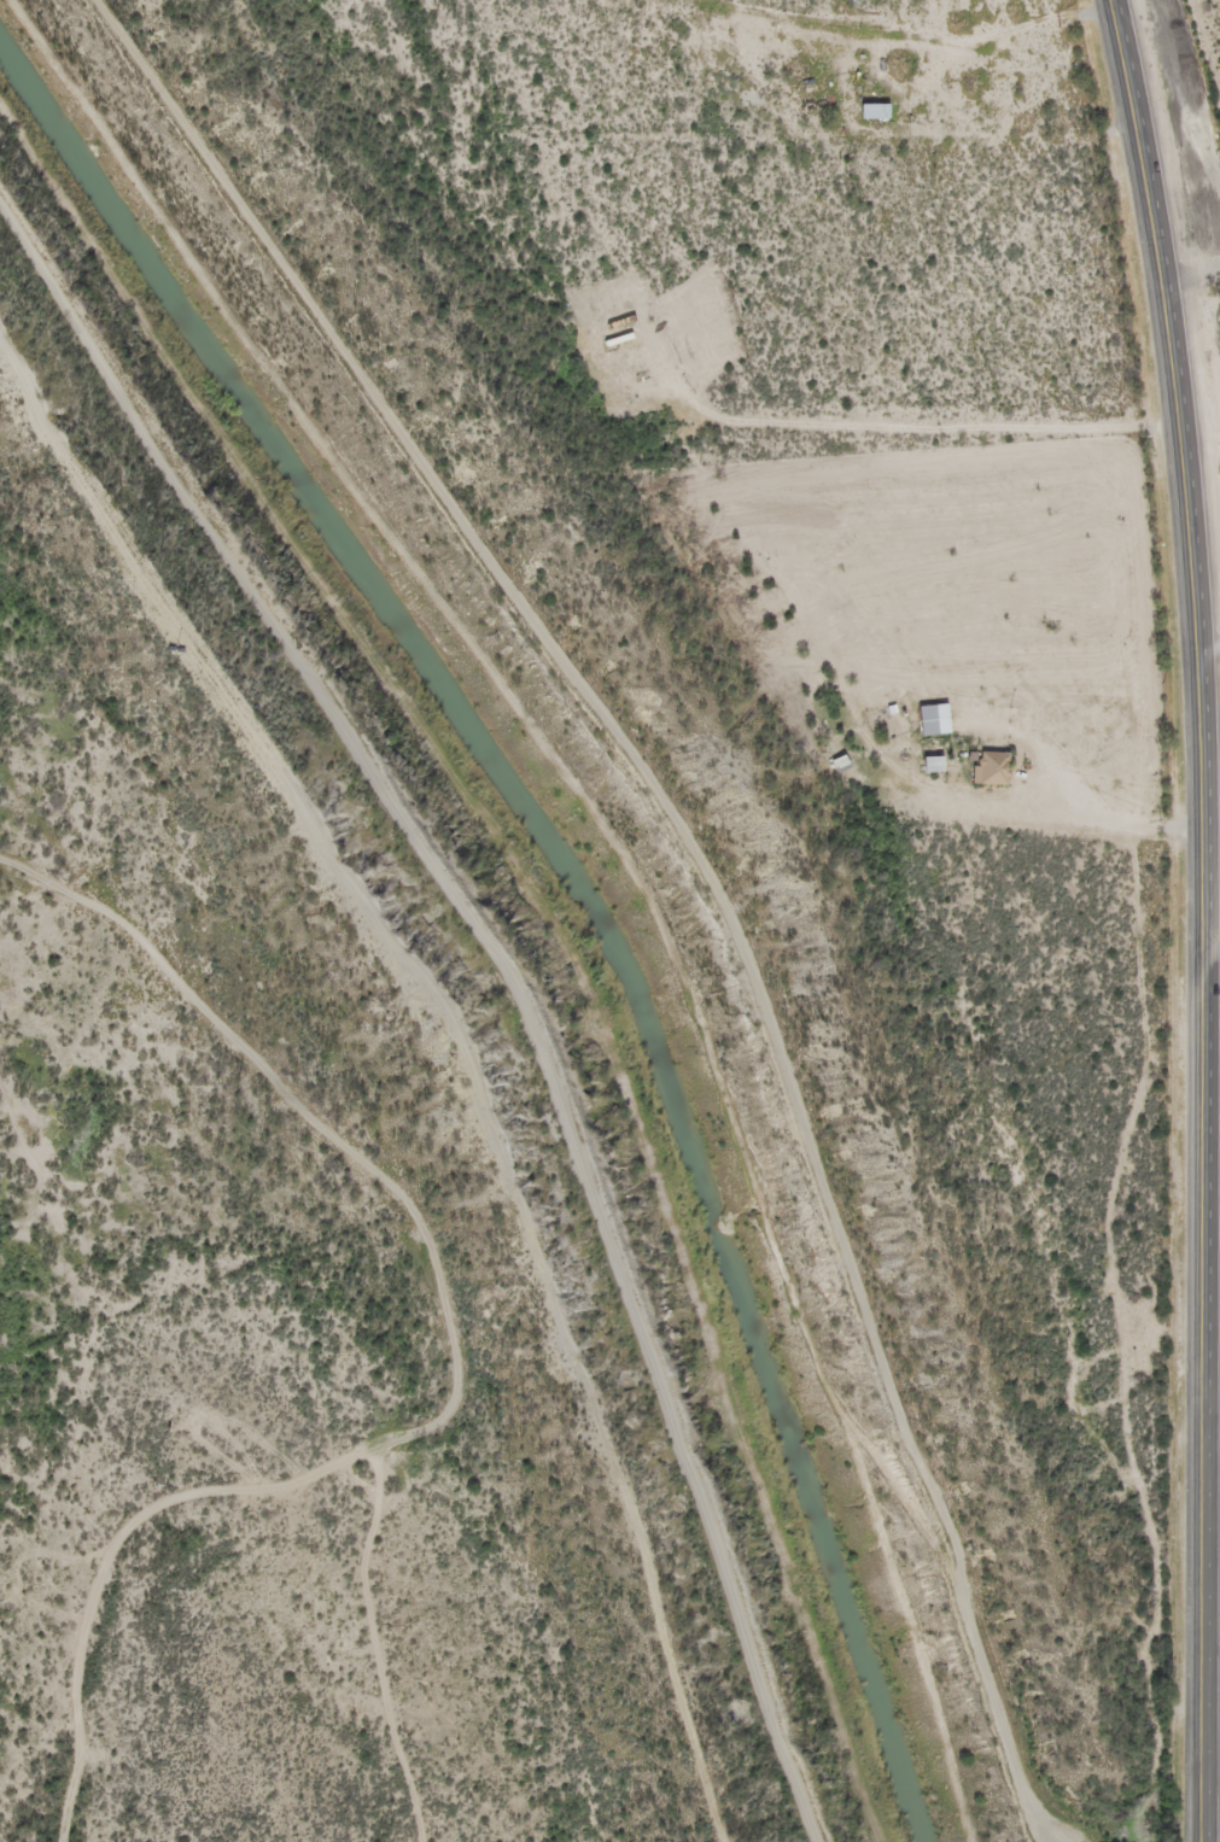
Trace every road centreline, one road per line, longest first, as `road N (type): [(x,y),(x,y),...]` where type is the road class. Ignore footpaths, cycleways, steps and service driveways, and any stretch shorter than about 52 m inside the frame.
road 1 (trunk): [(1208,1841),(1209,1230),(1198,651),(1161,273),(1112,0)]
road 2 (track): [(0,788),(335,1113),(380,1166),(411,1228),(431,1294),(433,1387),(418,1455),(374,1540),(367,1624),(379,1725),(424,1841)]
road 3 (track): [(1125,58),(981,54),(661,0)]

